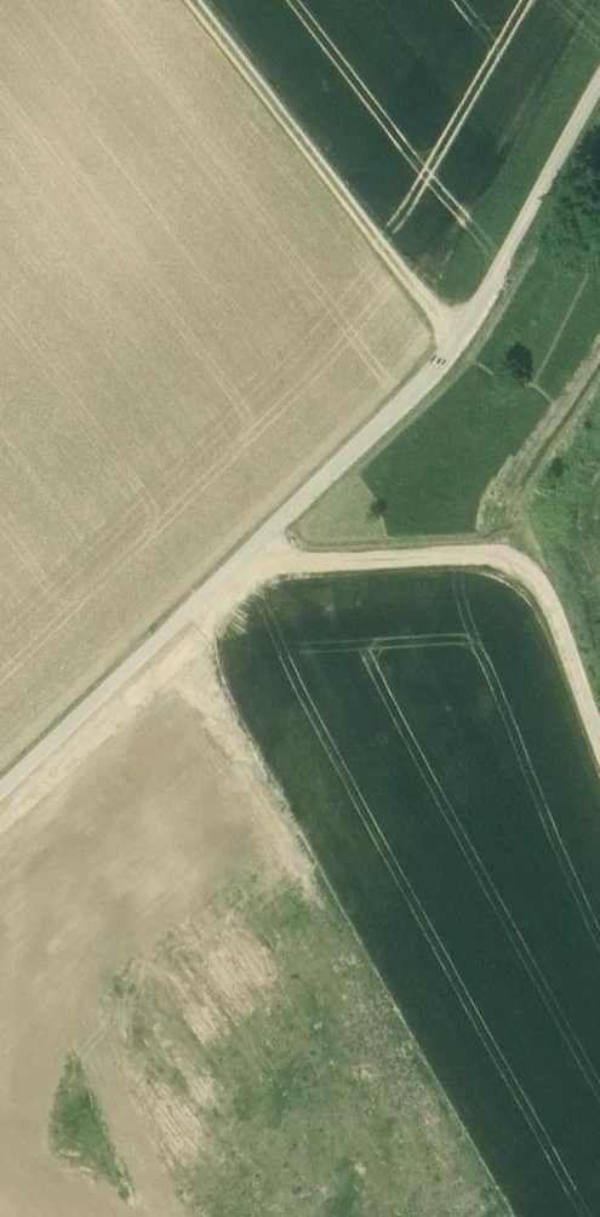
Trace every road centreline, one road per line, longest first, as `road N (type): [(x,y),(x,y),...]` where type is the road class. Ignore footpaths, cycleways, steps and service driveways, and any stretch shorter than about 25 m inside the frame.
road 1 (track): [(599,80),(491,285),(409,395),(0,792)]
road 2 (track): [(457,336),(189,0)]
road 3 (track): [(264,536),(288,559),(500,553),(524,561)]
road 4 (track): [(599,733),(543,580),(524,561)]
road 5 (track): [(175,668),(281,552)]

